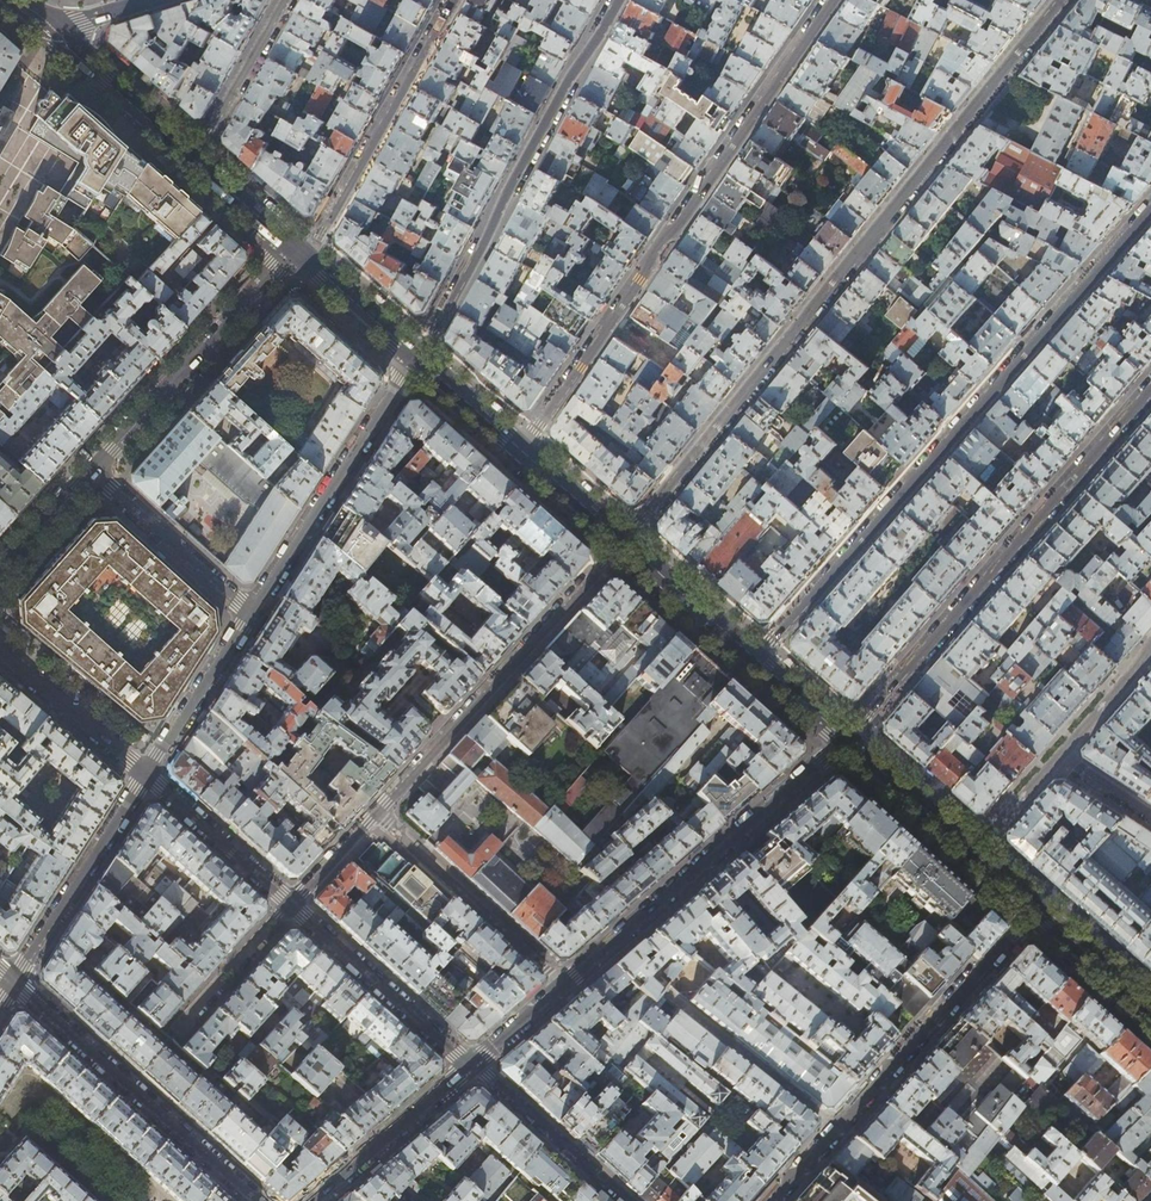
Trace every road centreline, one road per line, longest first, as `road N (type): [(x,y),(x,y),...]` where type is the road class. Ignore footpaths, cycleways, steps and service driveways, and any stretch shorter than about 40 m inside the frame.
road 1 (residential): [(626,542),(1066,0)]
road 2 (residential): [(1150,208),(756,658)]
road 3 (residential): [(833,0),(523,450)]
road 4 (residential): [(847,739),(472,1064)]
road 5 (residential): [(293,904),(626,542)]
road 6 (residential): [(1150,389),(847,739)]
road 7 (residential): [(615,0),(419,357)]
road 8 (residential): [(1039,909),(772,1200)]
road 9 (residential): [(257,1200),(14,985)]
road 10 (residential): [(87,471),(274,266),(298,249)]
road 11 (residential): [(419,357),(251,611)]
road 12 (residential): [(298,249),(322,234),(454,0)]
road 13 (residential): [(847,739),(1039,909)]
road 14 (residential): [(146,772),(14,985)]
road 15 (residential): [(293,904),(472,1064)]
road 16 (residential): [(251,611),(87,471)]
road 17 (residential): [(472,1064),(312,1200)]
road 18 (residential): [(472,1064),(625,1200)]
road 19 (residential): [(146,772),(293,904)]
road 20 (residential): [(251,611),(146,772)]
road 21 (residential): [(53,31),(195,158)]
road 22 (residential): [(0,650),(146,772)]
road 23 (residential): [(284,0),(195,158)]
road 24 (residential): [(626,542),(756,658)]
road 25 (residential): [(293,904),(176,1031)]
road 26 (residential): [(298,249),(419,357)]
road 27 (residential): [(1039,909),(1150,1009)]
road 28 (residential): [(419,357),(523,450)]
road 29 (residential): [(523,450),(626,542)]
road 30 (residential): [(195,158),(298,249)]
road 31 (residential): [(0,567),(87,471)]
road 32 (residential): [(756,658),(847,739)]

